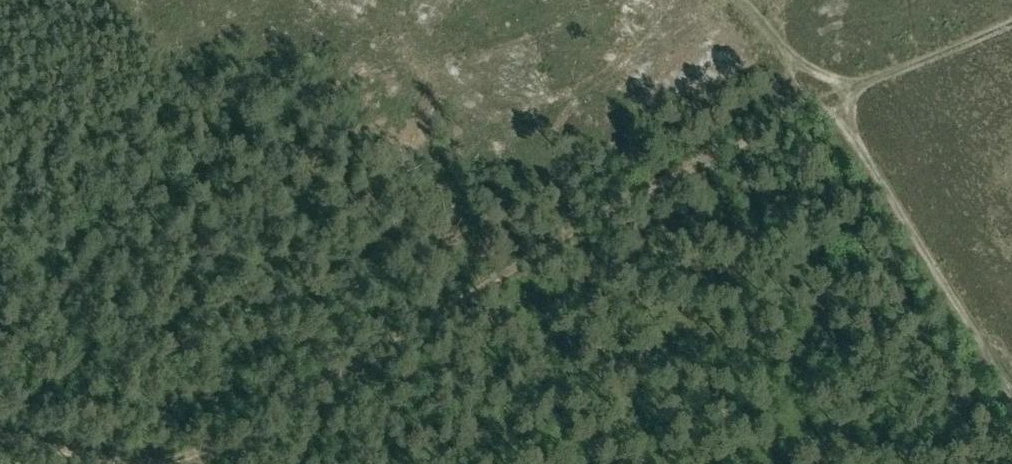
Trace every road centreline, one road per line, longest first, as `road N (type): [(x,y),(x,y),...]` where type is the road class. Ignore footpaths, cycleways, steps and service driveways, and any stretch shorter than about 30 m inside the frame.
road 1 (track): [(0,435),(138,462),(236,438),(814,99)]
road 2 (track): [(814,99),(1011,398)]
road 3 (track): [(1011,23),(814,99)]
road 4 (track): [(814,99),(743,0)]

